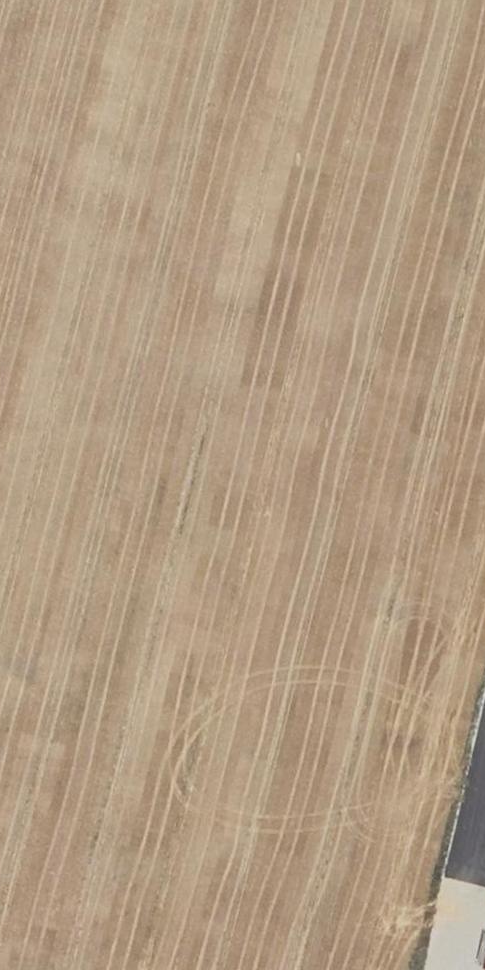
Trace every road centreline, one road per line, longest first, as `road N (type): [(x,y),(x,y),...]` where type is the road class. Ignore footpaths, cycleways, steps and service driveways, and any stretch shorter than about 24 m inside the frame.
road 1 (track): [(421,969),(484,721)]

